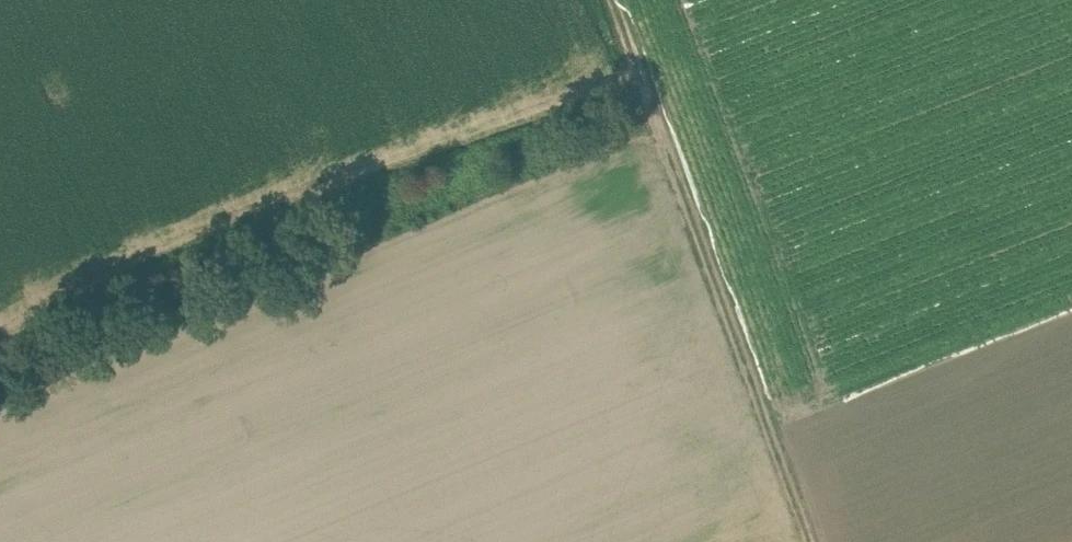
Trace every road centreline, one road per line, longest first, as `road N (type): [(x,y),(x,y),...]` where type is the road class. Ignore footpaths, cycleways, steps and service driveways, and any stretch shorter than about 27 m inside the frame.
road 1 (track): [(801,541),(613,0)]

